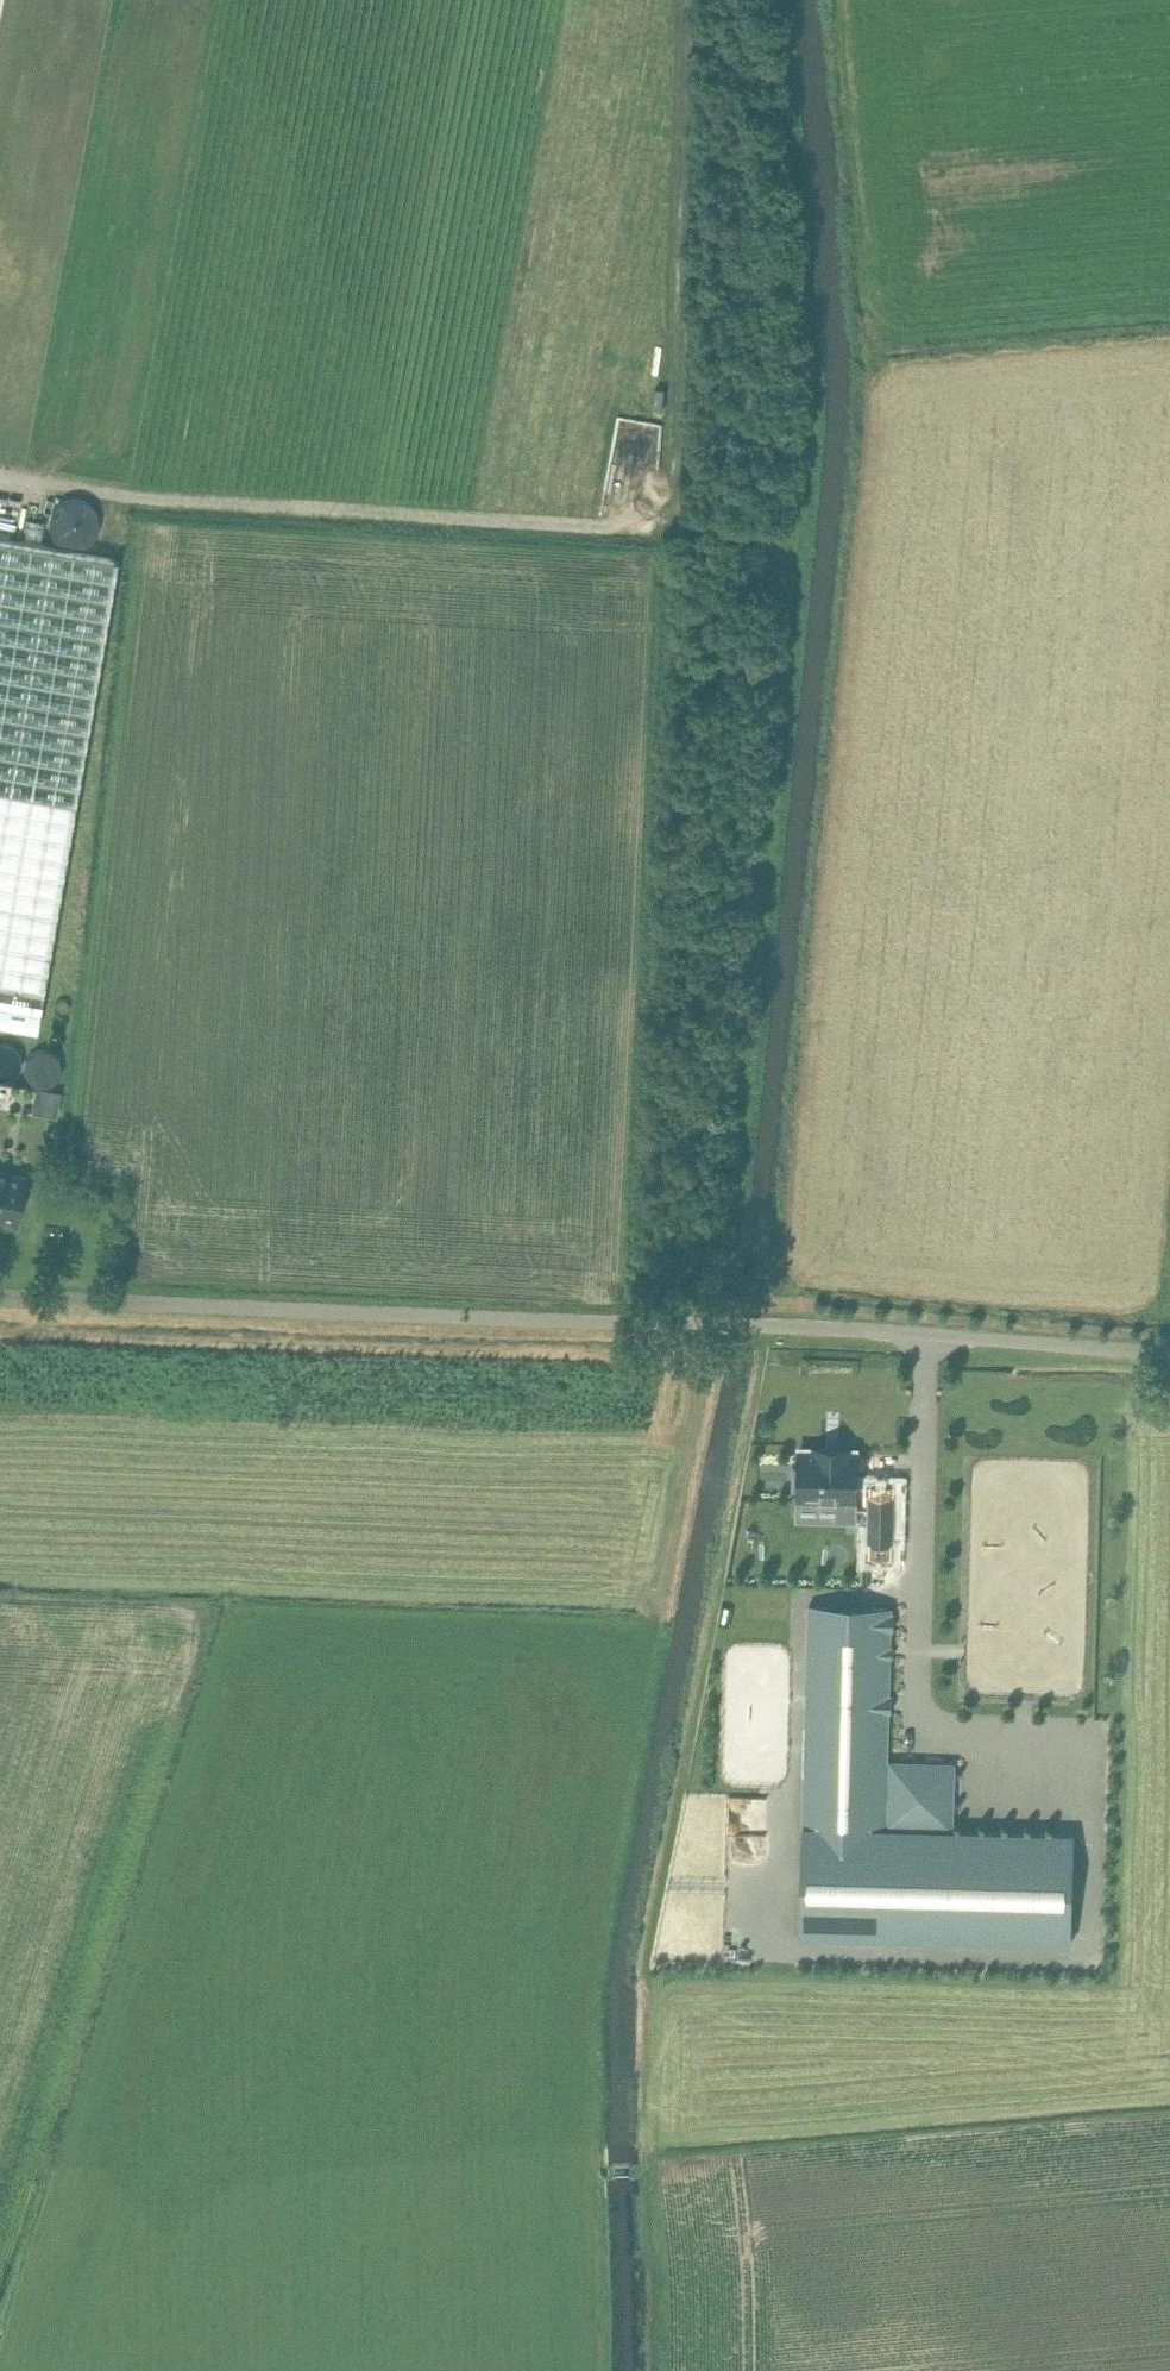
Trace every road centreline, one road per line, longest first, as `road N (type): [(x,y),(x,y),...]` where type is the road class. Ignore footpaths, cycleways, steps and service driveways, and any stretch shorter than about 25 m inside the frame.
road 1 (unclassified): [(1169,1350),(774,1325),(0,1296)]

